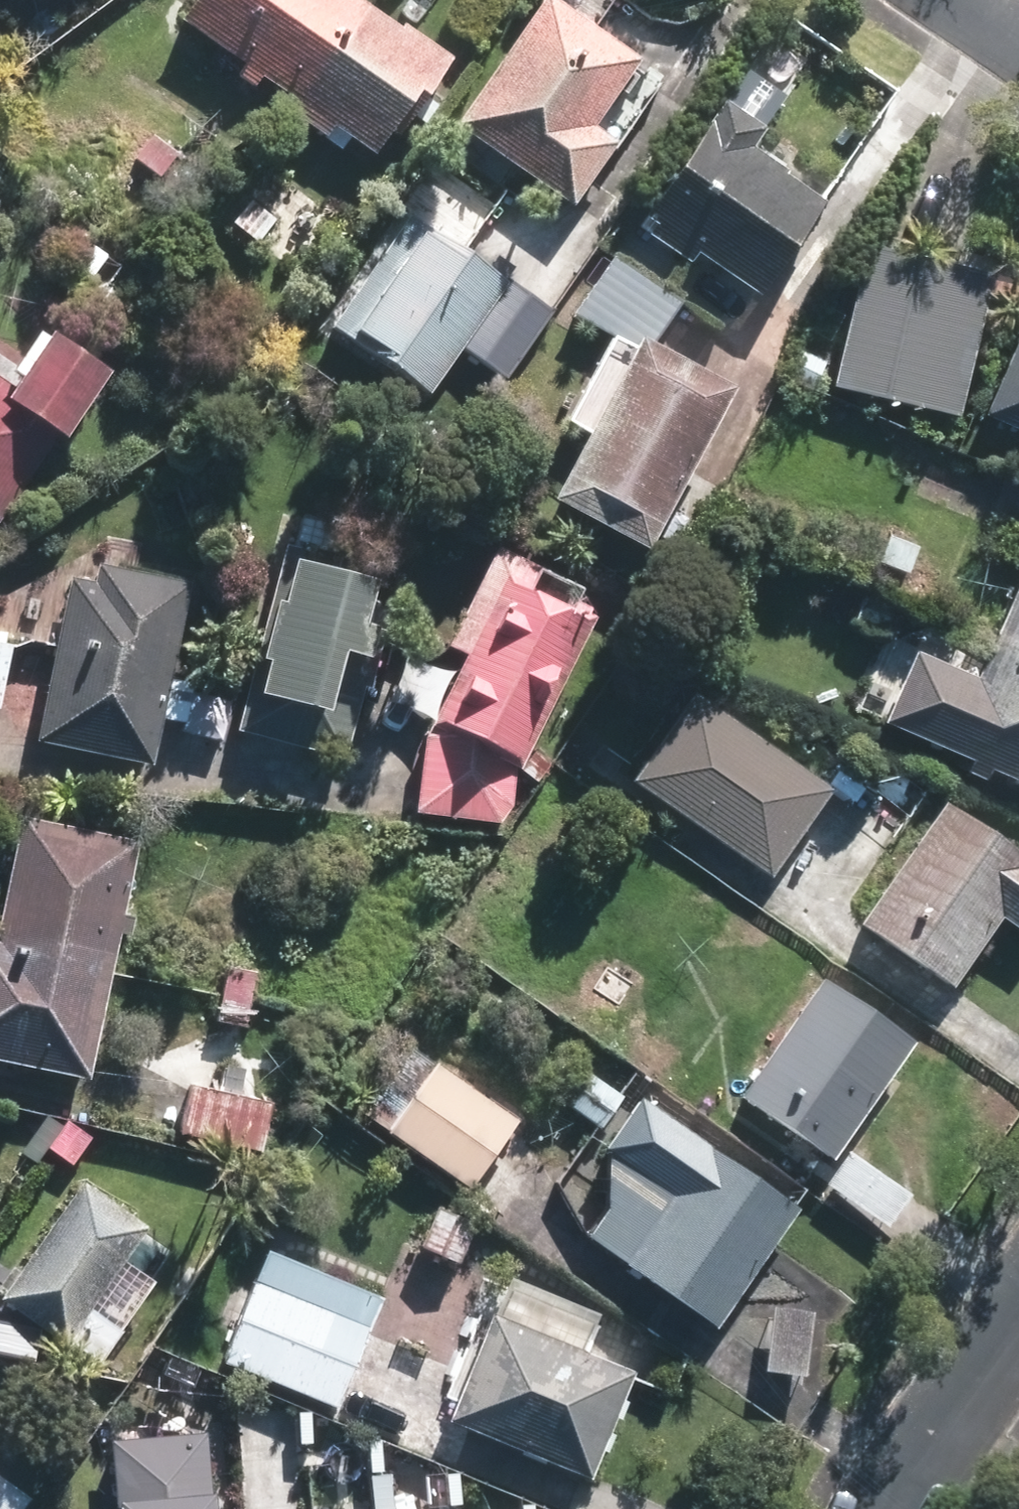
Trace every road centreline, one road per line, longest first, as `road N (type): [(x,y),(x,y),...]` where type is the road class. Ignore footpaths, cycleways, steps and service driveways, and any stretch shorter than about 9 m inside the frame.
road 1 (residential): [(894,1508),(1018,1314)]

